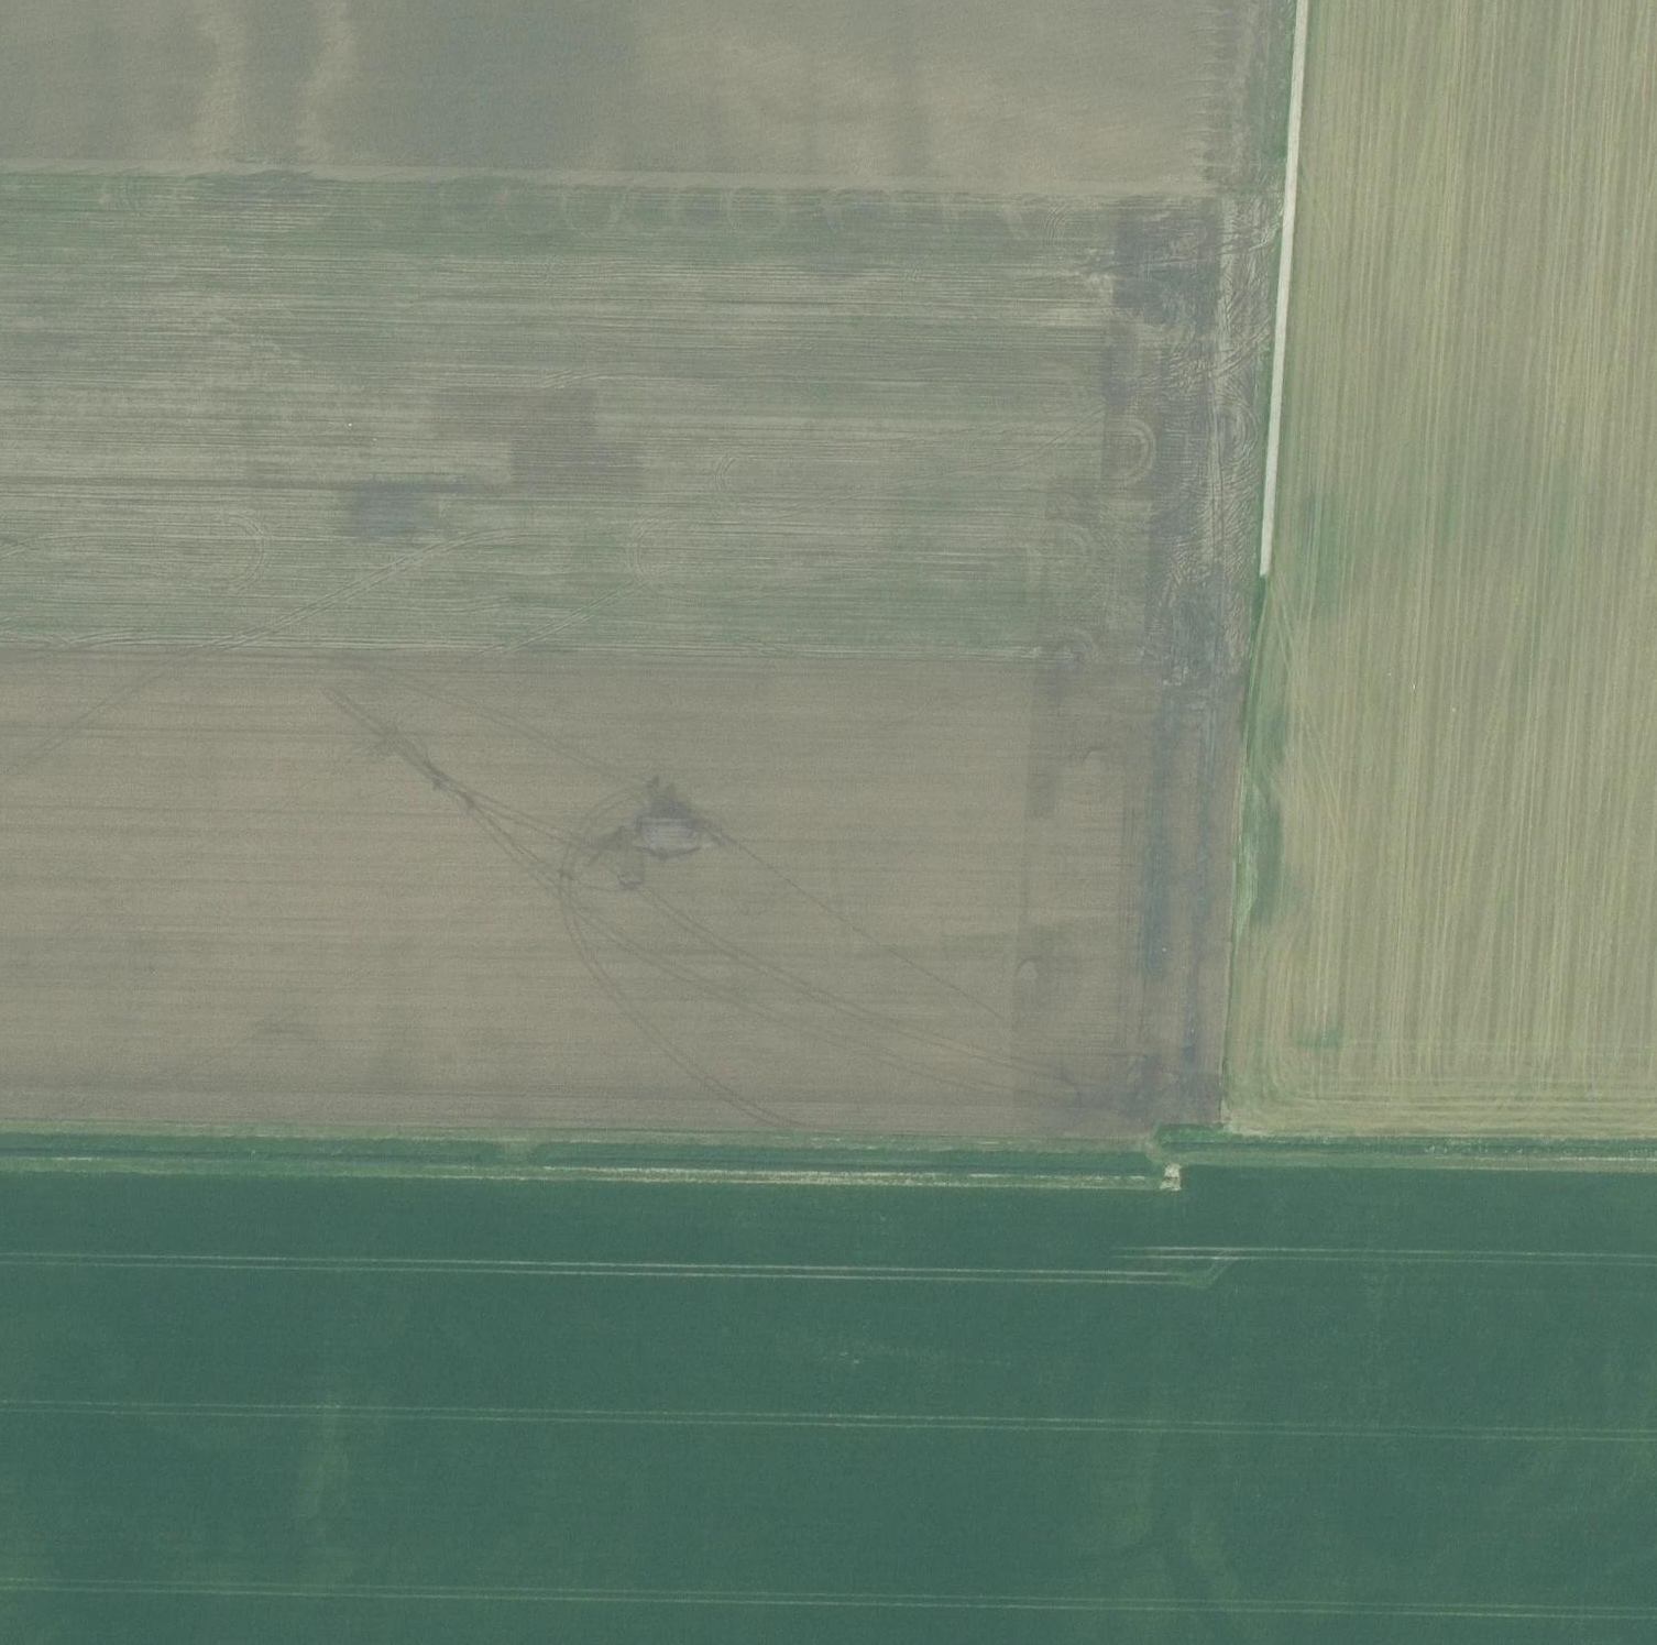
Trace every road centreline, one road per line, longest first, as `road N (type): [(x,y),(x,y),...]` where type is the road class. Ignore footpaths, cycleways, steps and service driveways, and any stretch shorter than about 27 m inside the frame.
road 1 (track): [(0,1137),(1141,1147)]
road 2 (track): [(1268,535),(1306,0)]

